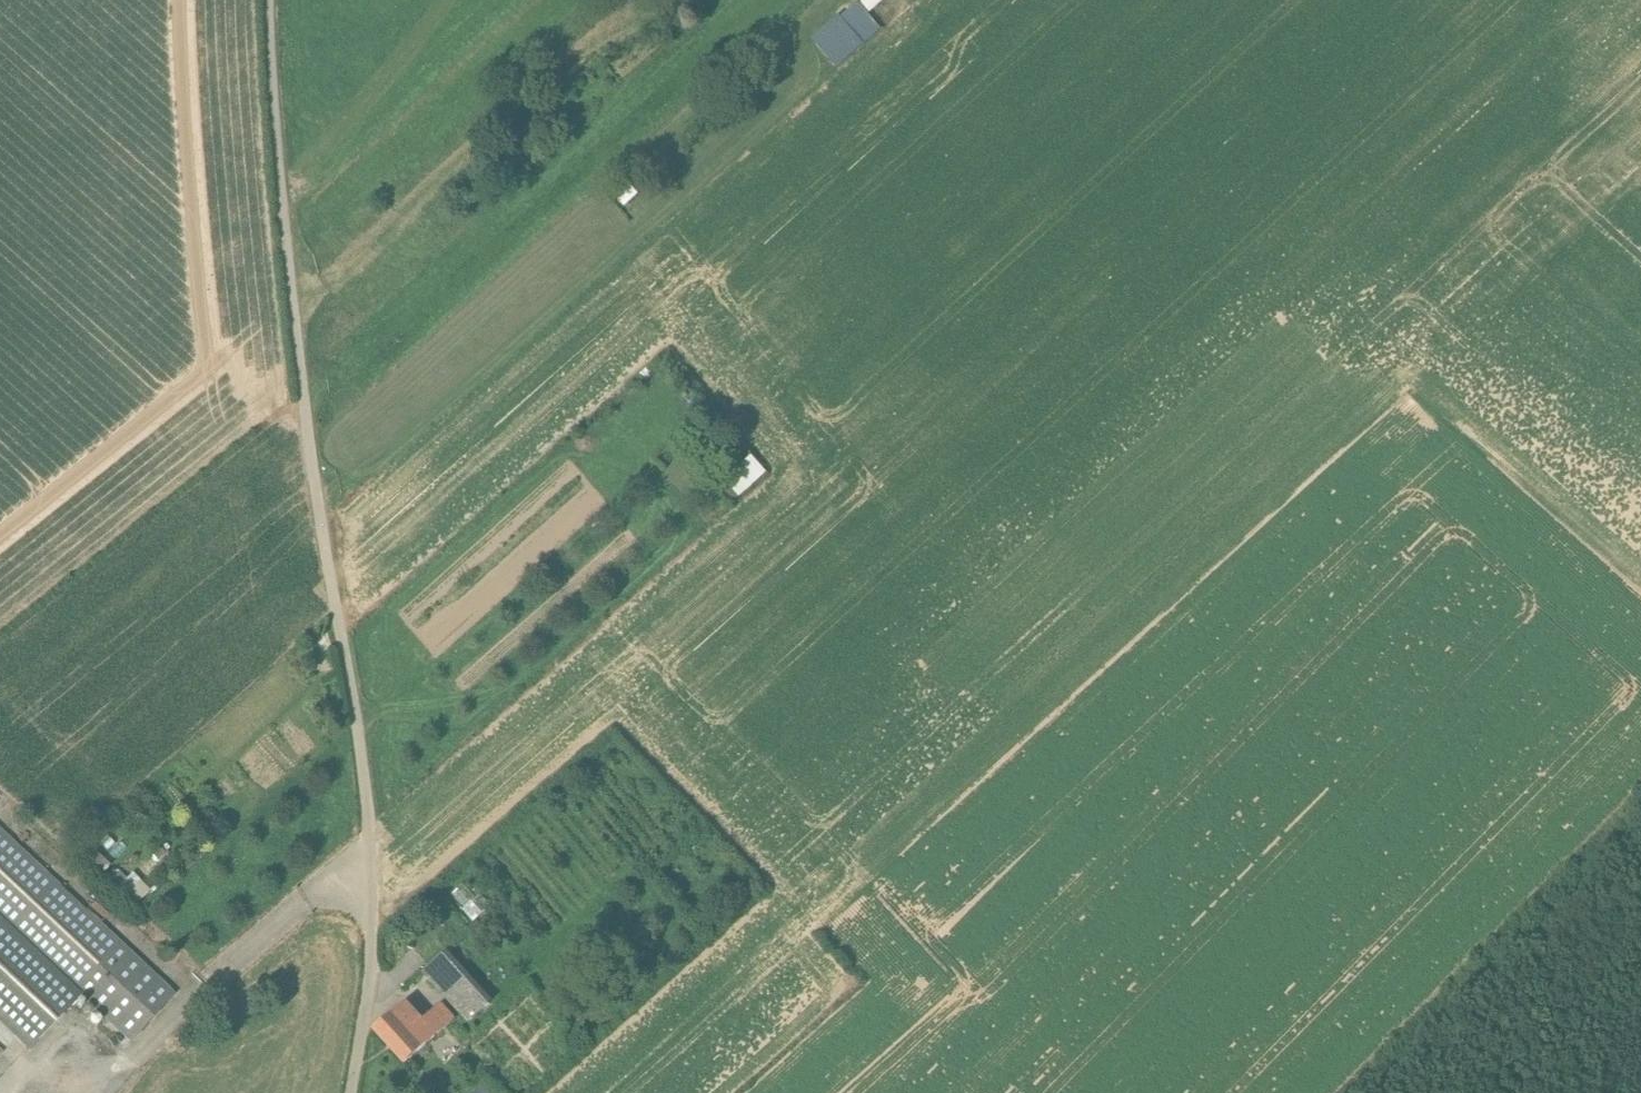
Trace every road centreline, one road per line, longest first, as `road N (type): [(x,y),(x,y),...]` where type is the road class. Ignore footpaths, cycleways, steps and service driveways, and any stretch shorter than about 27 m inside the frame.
road 1 (unclassified): [(351,1092),(367,1002),(371,850),(309,447),(268,0)]

